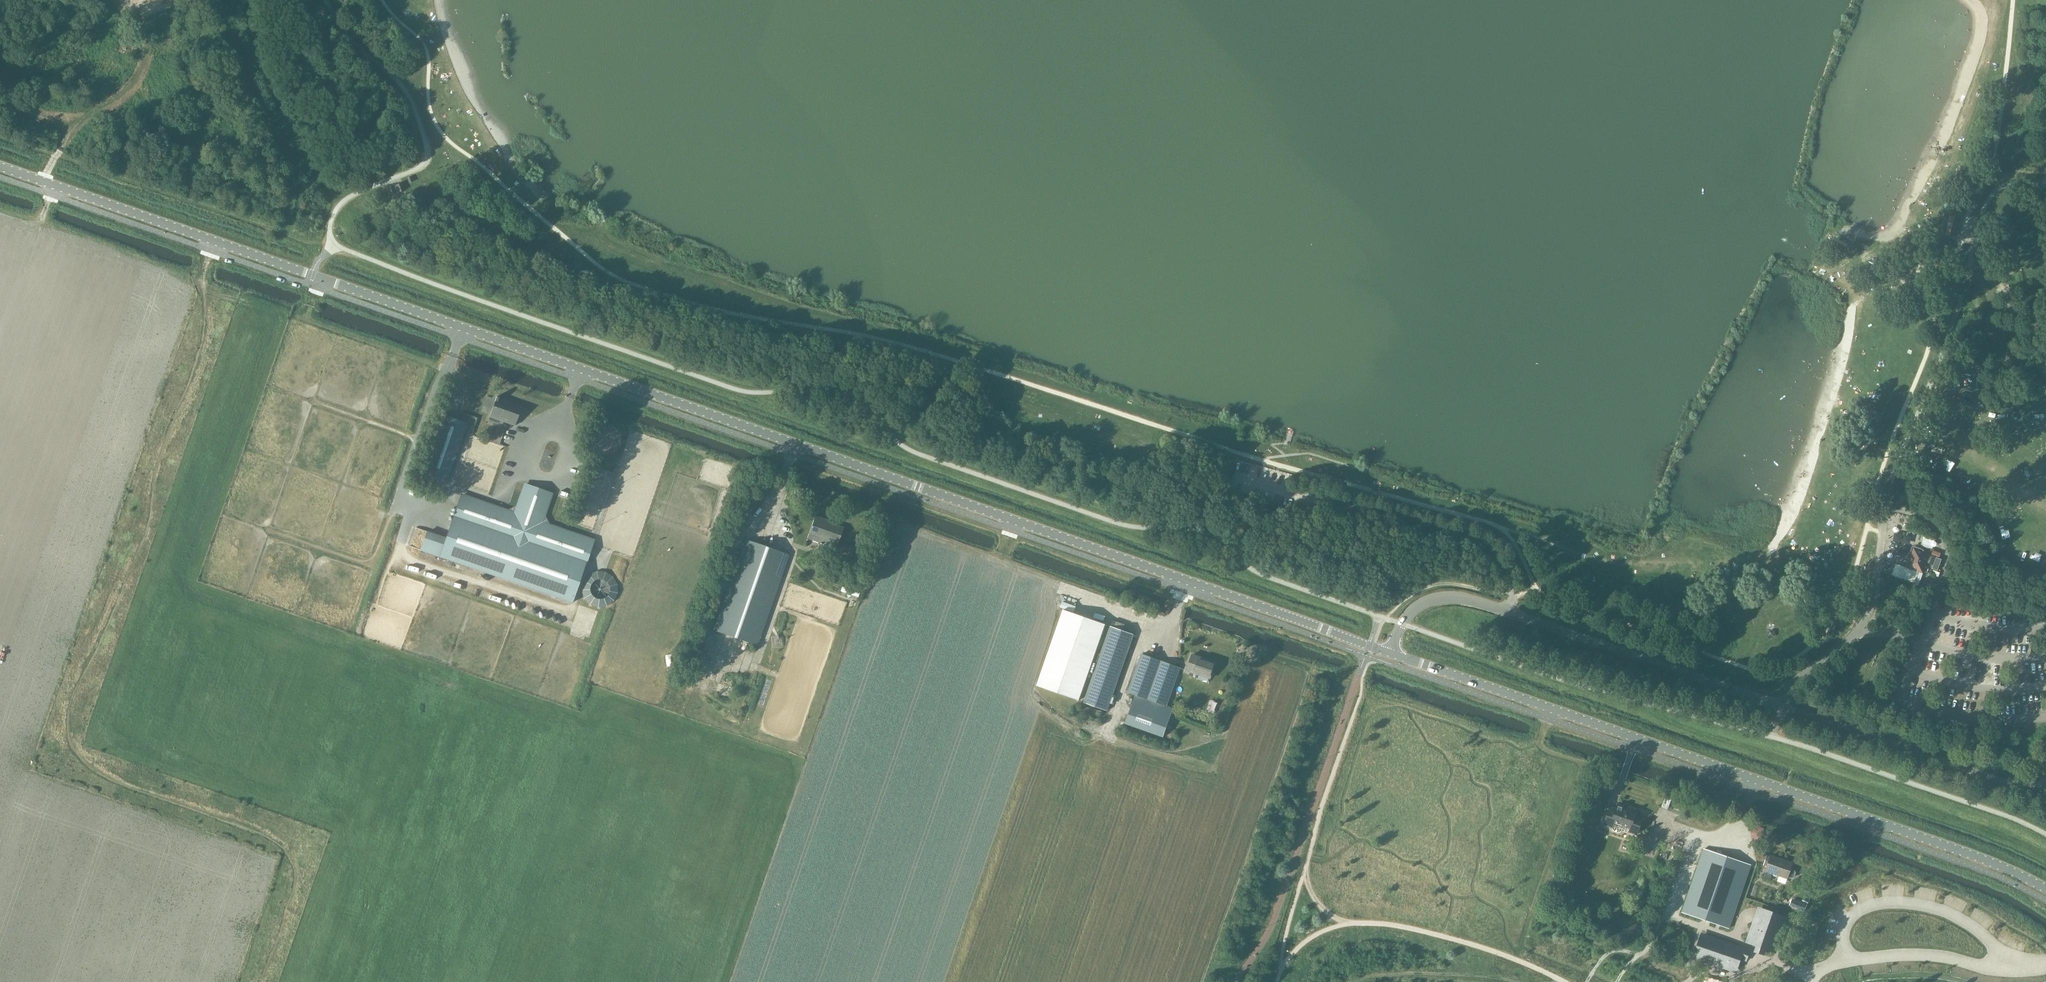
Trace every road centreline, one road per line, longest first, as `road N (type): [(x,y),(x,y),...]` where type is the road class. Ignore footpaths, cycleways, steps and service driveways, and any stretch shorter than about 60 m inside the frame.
road 1 (tertiary): [(1391,654),(0,167)]
road 2 (tertiary): [(2045,890),(1957,850),(1391,654)]
road 3 (unclassified): [(2045,782),(2007,783),(1509,612)]
road 4 (track): [(128,0),(145,37),(136,75),(73,126),(54,158)]
road 5 (unclassified): [(1391,654),(1405,618),(1428,601),(1456,598),(1509,612)]

